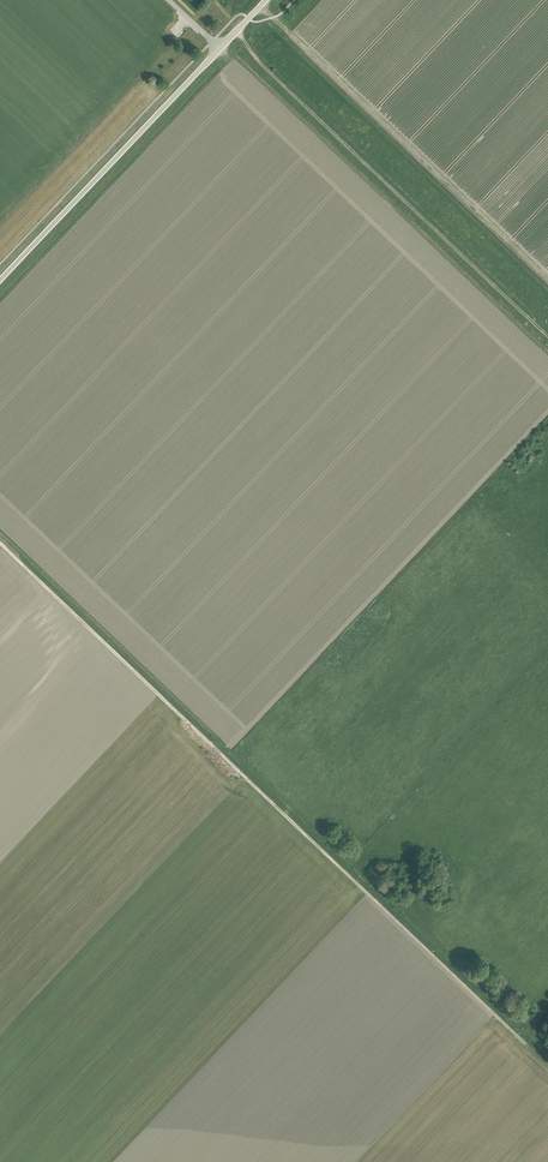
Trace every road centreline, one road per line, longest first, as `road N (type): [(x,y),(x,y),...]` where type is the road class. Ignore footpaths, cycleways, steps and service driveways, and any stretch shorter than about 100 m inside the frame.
road 1 (track): [(232,21),(258,60),(547,335)]
road 2 (tertiary): [(0,280),(265,0)]

